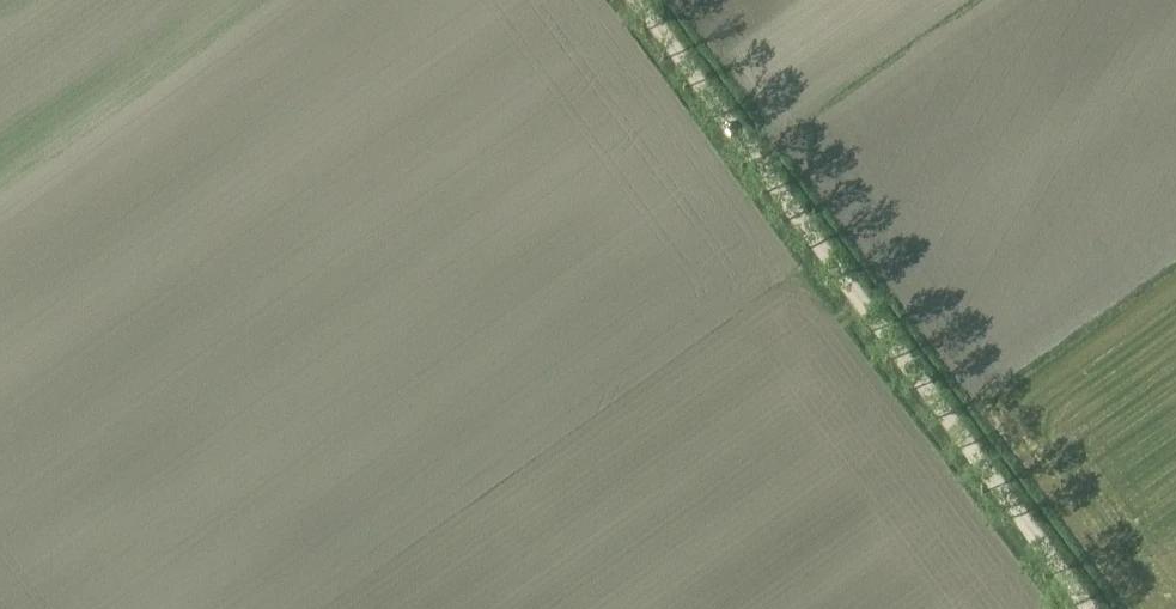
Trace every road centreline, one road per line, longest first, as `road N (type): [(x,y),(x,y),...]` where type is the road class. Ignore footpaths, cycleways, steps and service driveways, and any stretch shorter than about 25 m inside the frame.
road 1 (unclassified): [(1107,608),(655,0)]

